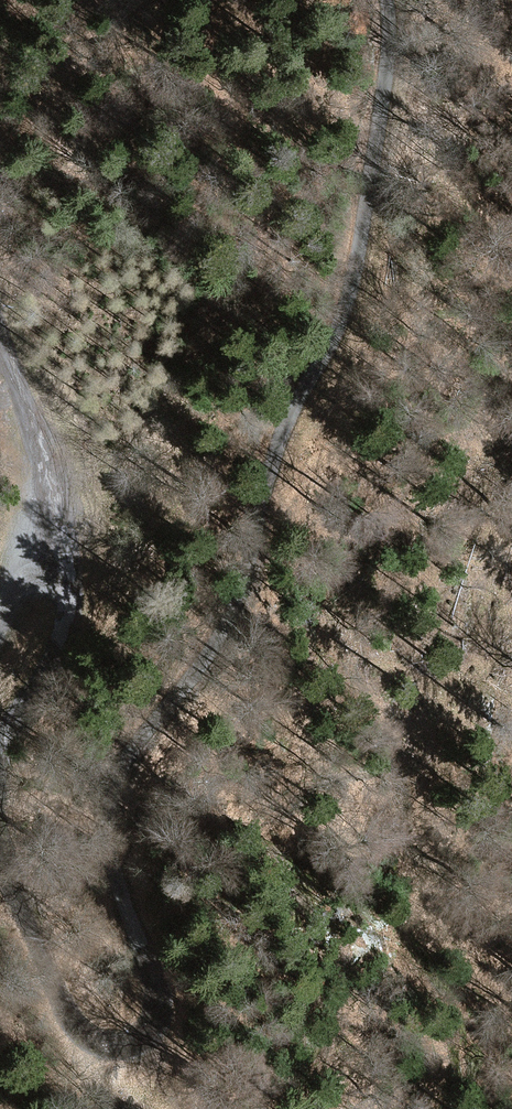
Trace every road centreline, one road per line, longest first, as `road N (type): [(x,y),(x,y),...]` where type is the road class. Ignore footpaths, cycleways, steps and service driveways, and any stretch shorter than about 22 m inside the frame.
road 1 (unclassified): [(99,1038),(141,1033),(155,1013),(154,983),(104,859),(102,815),(128,763),(254,596),(267,469),(350,300),(378,154),(391,0)]
road 2 (track): [(99,1038),(52,1001),(26,814),(69,623),(53,443),(0,341)]
road 3 (track): [(59,508),(0,625)]

